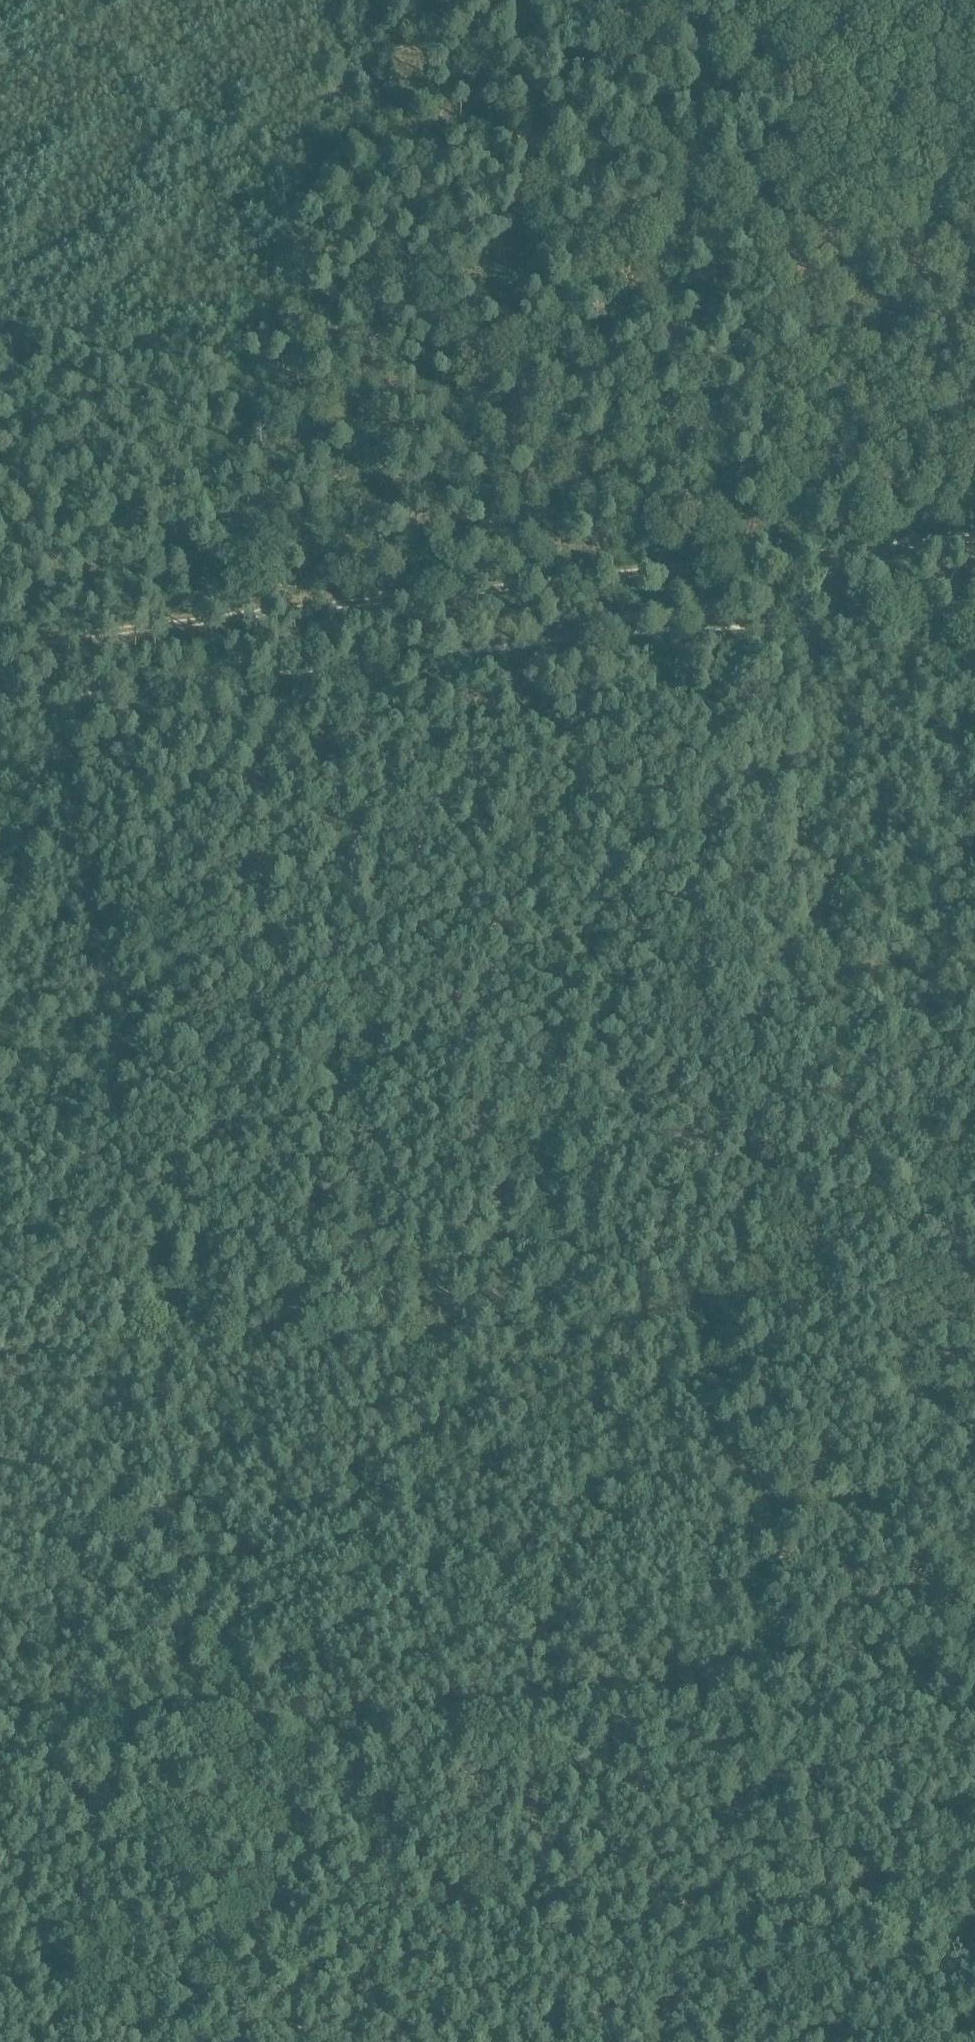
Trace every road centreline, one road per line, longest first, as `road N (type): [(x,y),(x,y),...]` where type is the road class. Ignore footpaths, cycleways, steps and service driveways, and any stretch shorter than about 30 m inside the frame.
road 1 (track): [(0,644),(974,538)]

